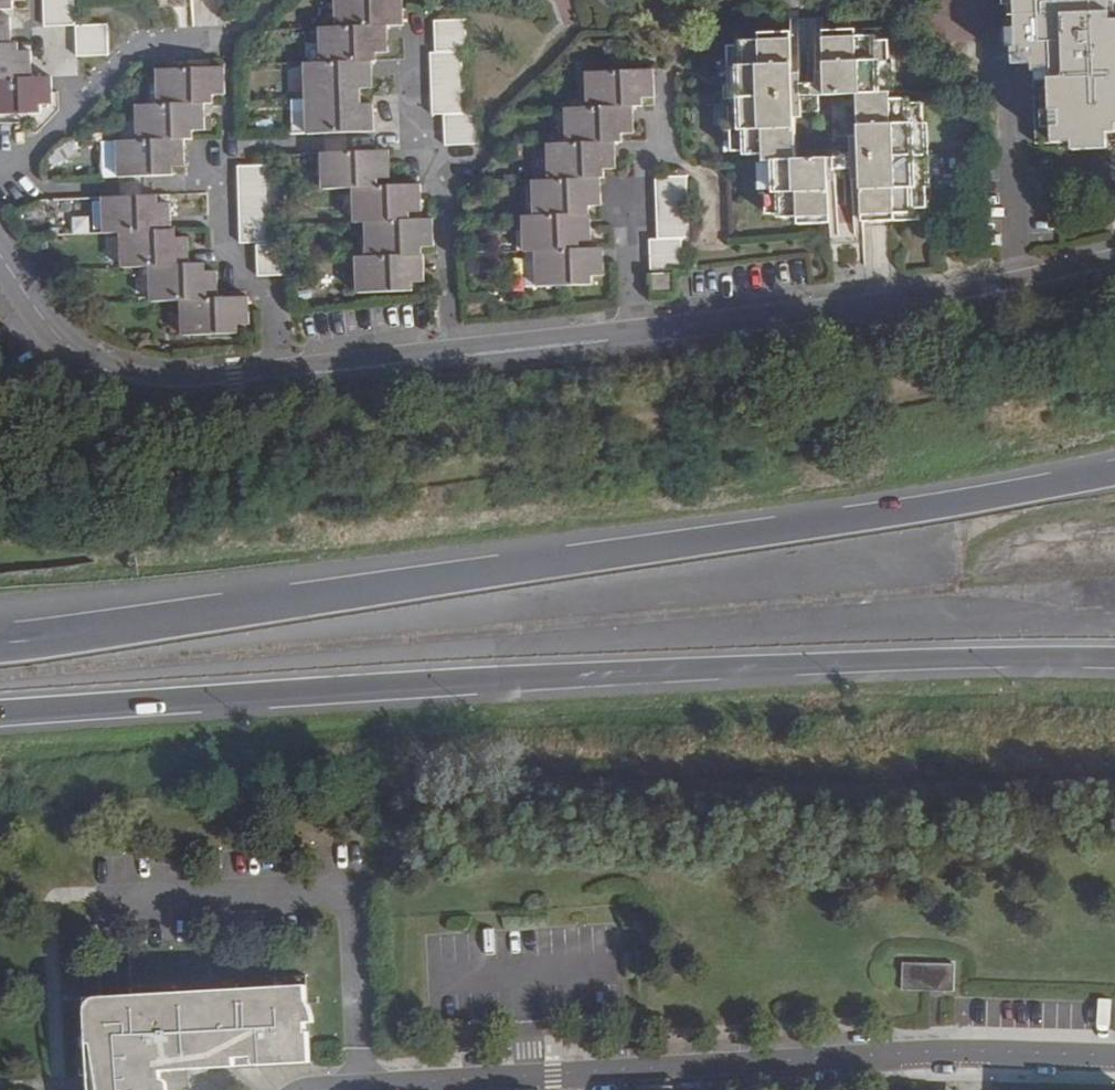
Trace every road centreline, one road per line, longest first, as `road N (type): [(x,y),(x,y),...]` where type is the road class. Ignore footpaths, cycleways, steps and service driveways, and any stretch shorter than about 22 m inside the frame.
road 1 (trunk): [(1114,473),(666,552),(0,630)]
road 2 (trunk): [(0,709),(530,677),(1114,658)]
road 3 (residential): [(1114,1057),(954,1051),(317,1089)]
road 4 (residential): [(1114,267),(635,338)]
road 5 (residential): [(277,377),(177,387),(136,383),(80,363),(0,254)]
road 6 (residential): [(417,37),(424,154),(445,196),(456,357)]
road 7 (residential): [(224,38),(137,42),(30,150),(0,161)]
road 8 (residential): [(665,86),(665,136),(632,192),(635,338)]
road 9 (residential): [(222,150),(226,254),(273,306),(277,377)]
road 10 (residential): [(456,357),(277,377)]
road 11 (residential): [(635,338),(456,357)]

